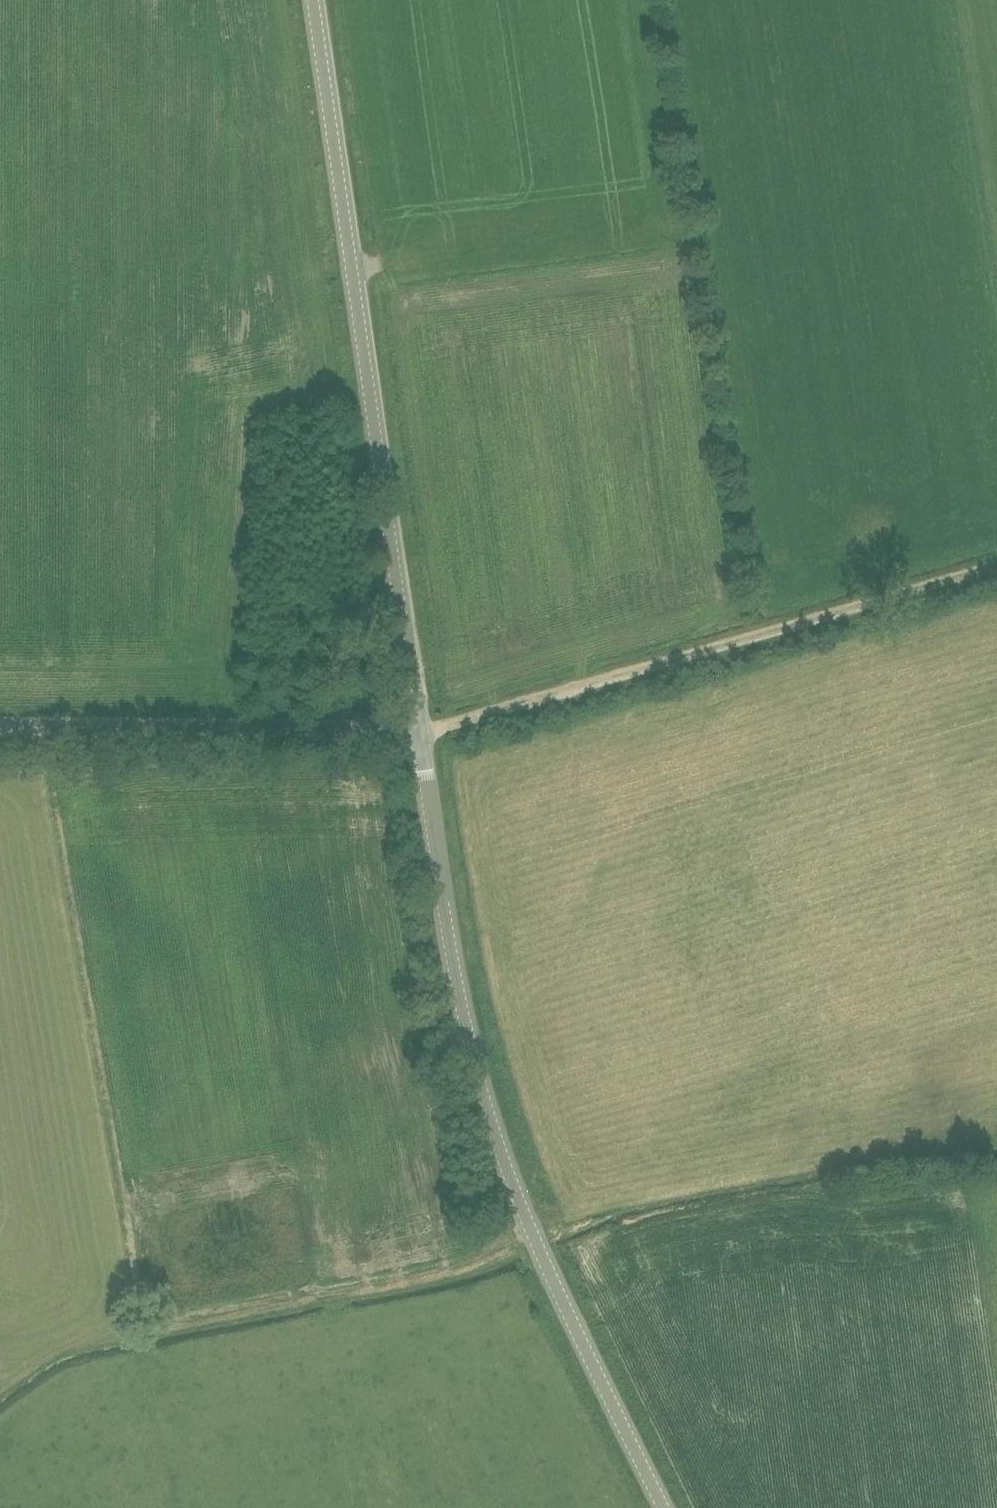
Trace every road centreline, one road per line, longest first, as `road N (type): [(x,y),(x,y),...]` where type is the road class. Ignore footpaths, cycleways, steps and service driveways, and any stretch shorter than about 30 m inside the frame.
road 1 (tertiary): [(665,1507),(510,1184),(484,1091),(415,736)]
road 2 (tertiary): [(415,736),(309,0)]
road 3 (track): [(415,736),(996,567)]
road 4 (unclassified): [(415,736),(0,731)]

